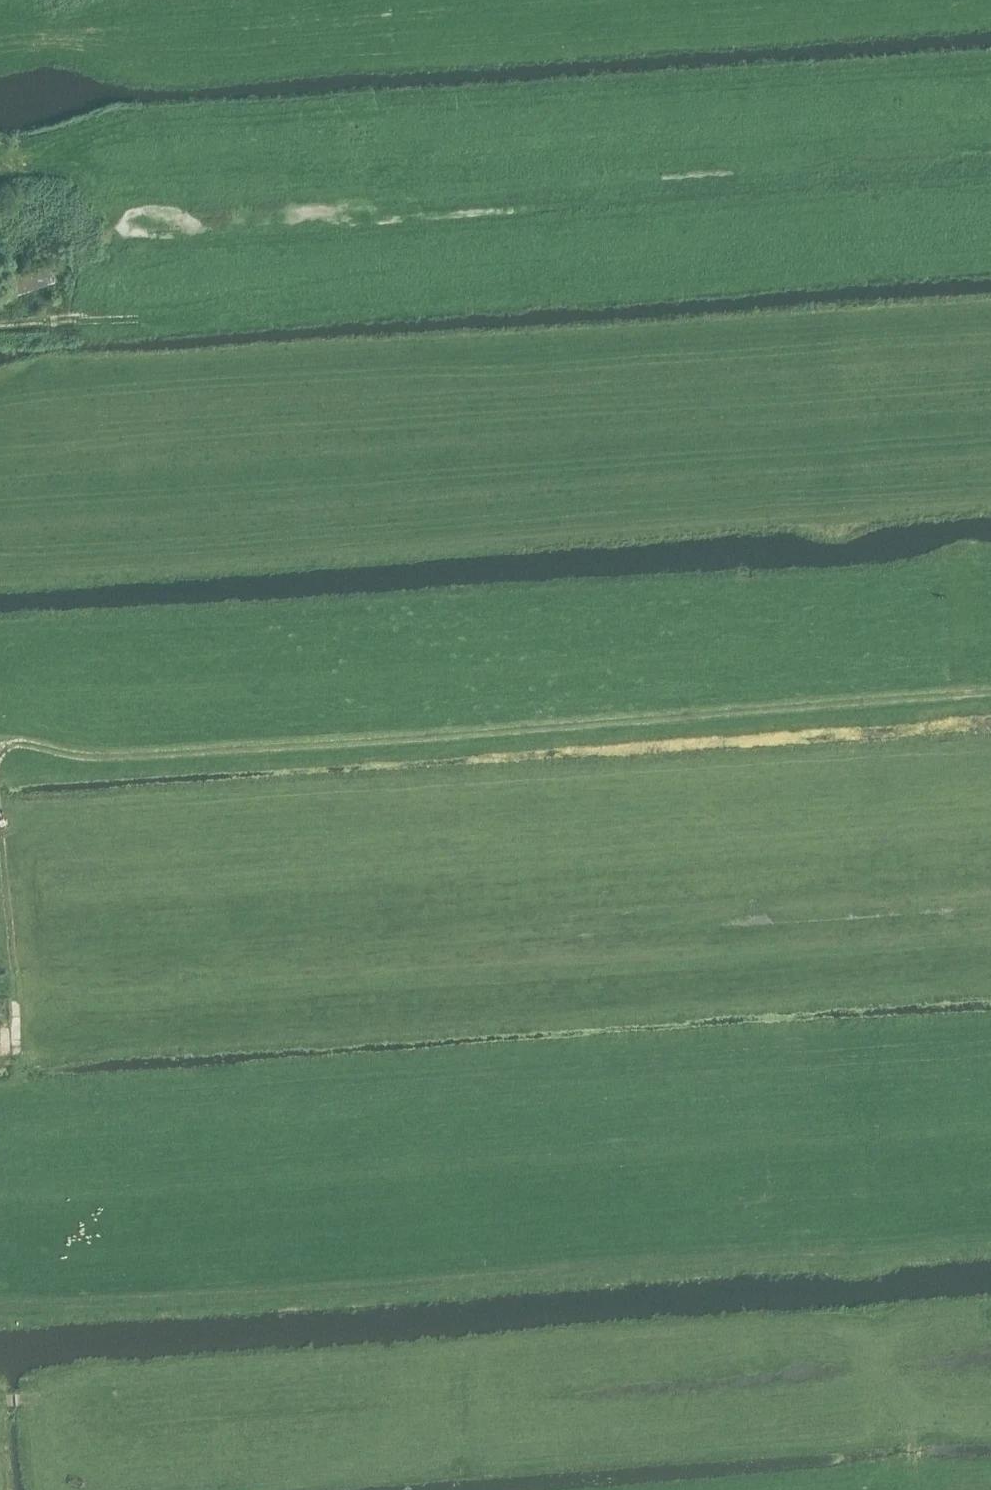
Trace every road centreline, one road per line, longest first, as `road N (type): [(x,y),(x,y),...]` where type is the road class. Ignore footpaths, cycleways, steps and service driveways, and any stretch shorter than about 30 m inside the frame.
road 1 (track): [(990,698),(123,760),(34,744),(8,746),(0,760)]
road 2 (track): [(0,1297),(990,1225)]
road 3 (track): [(0,847),(17,1003),(7,1044),(0,1044)]

